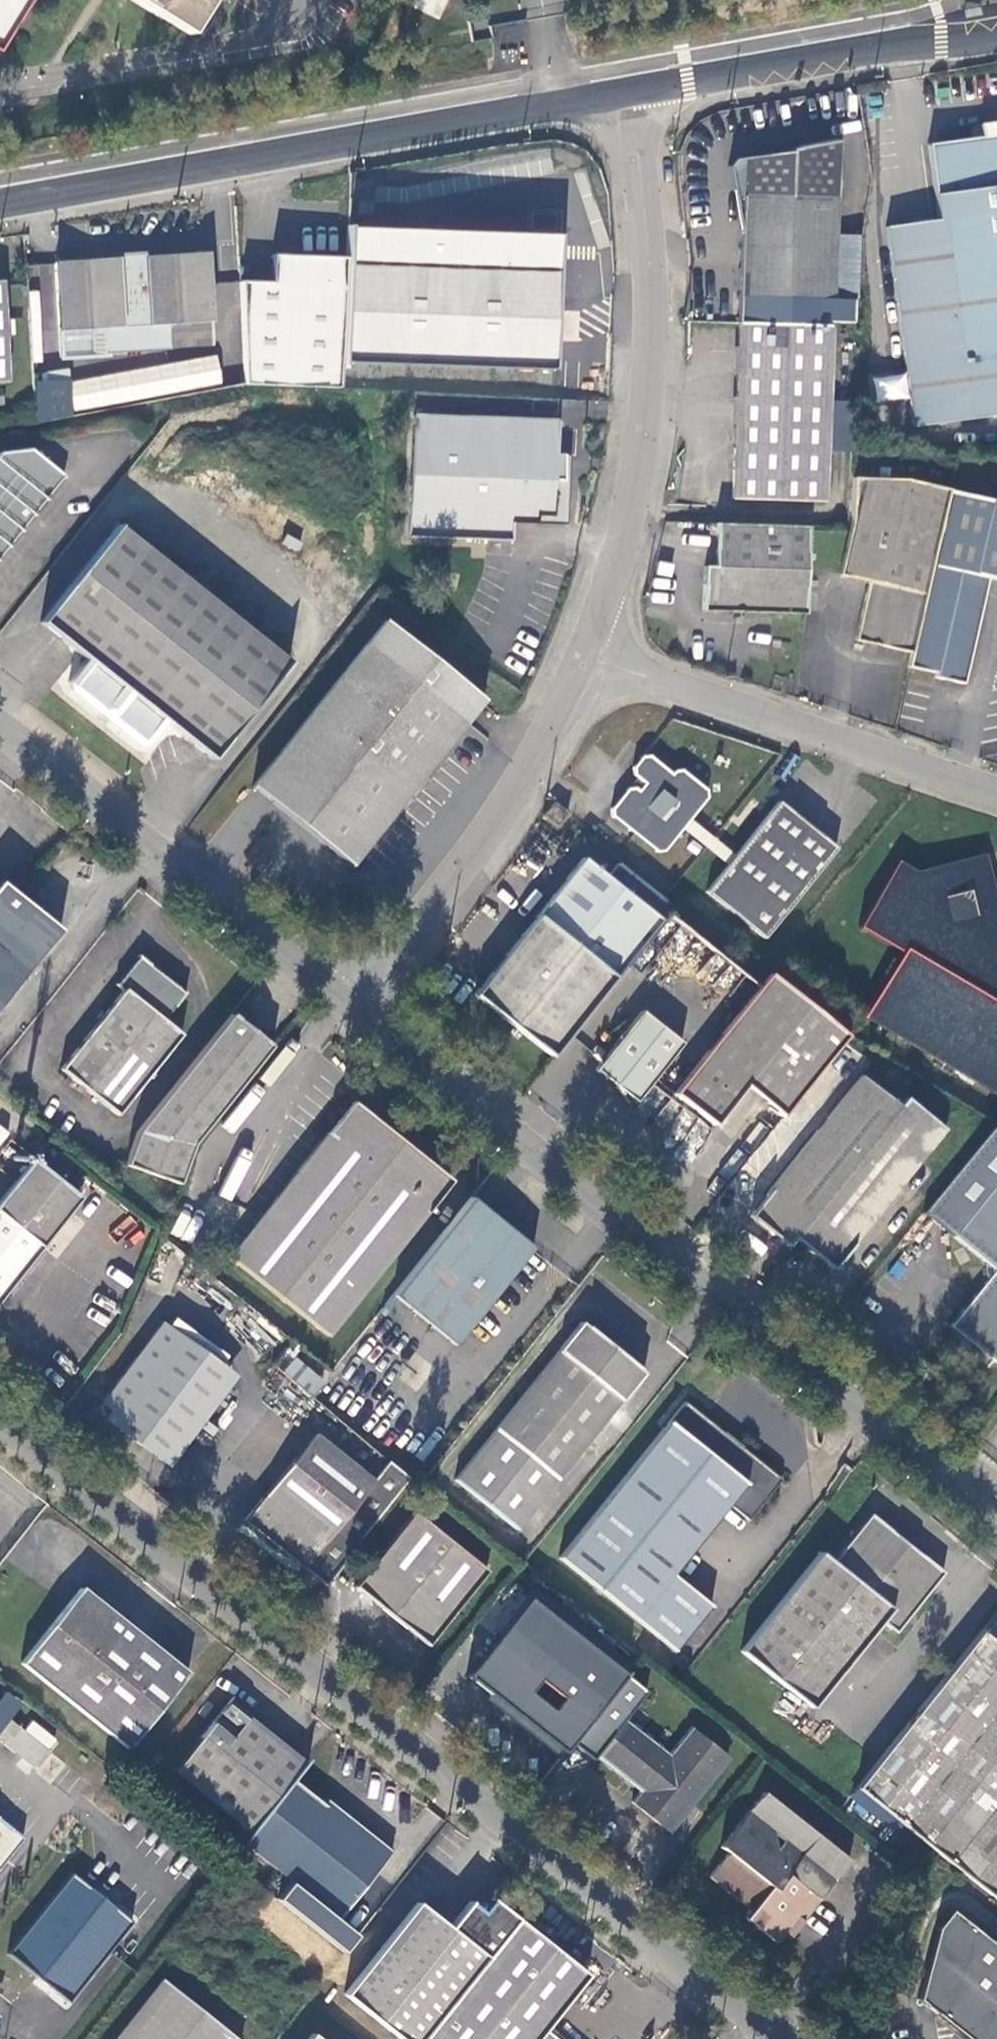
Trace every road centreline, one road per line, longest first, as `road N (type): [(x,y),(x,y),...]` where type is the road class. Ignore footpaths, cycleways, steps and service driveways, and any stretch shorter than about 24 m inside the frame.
road 1 (unclassified): [(776,2038),(0,1418)]
road 2 (unclassified): [(346,1003),(996,1521)]
road 3 (tertiary): [(0,203),(627,92)]
road 4 (unclassified): [(586,653),(635,483),(647,378),(647,273),(627,92)]
road 5 (unclassified): [(0,730),(346,1003)]
road 6 (unclassified): [(586,653),(996,790)]
road 7 (unclassified): [(346,1003),(488,835),(542,750),(586,653)]
road 8 (tertiary): [(627,92),(895,41),(996,37)]

